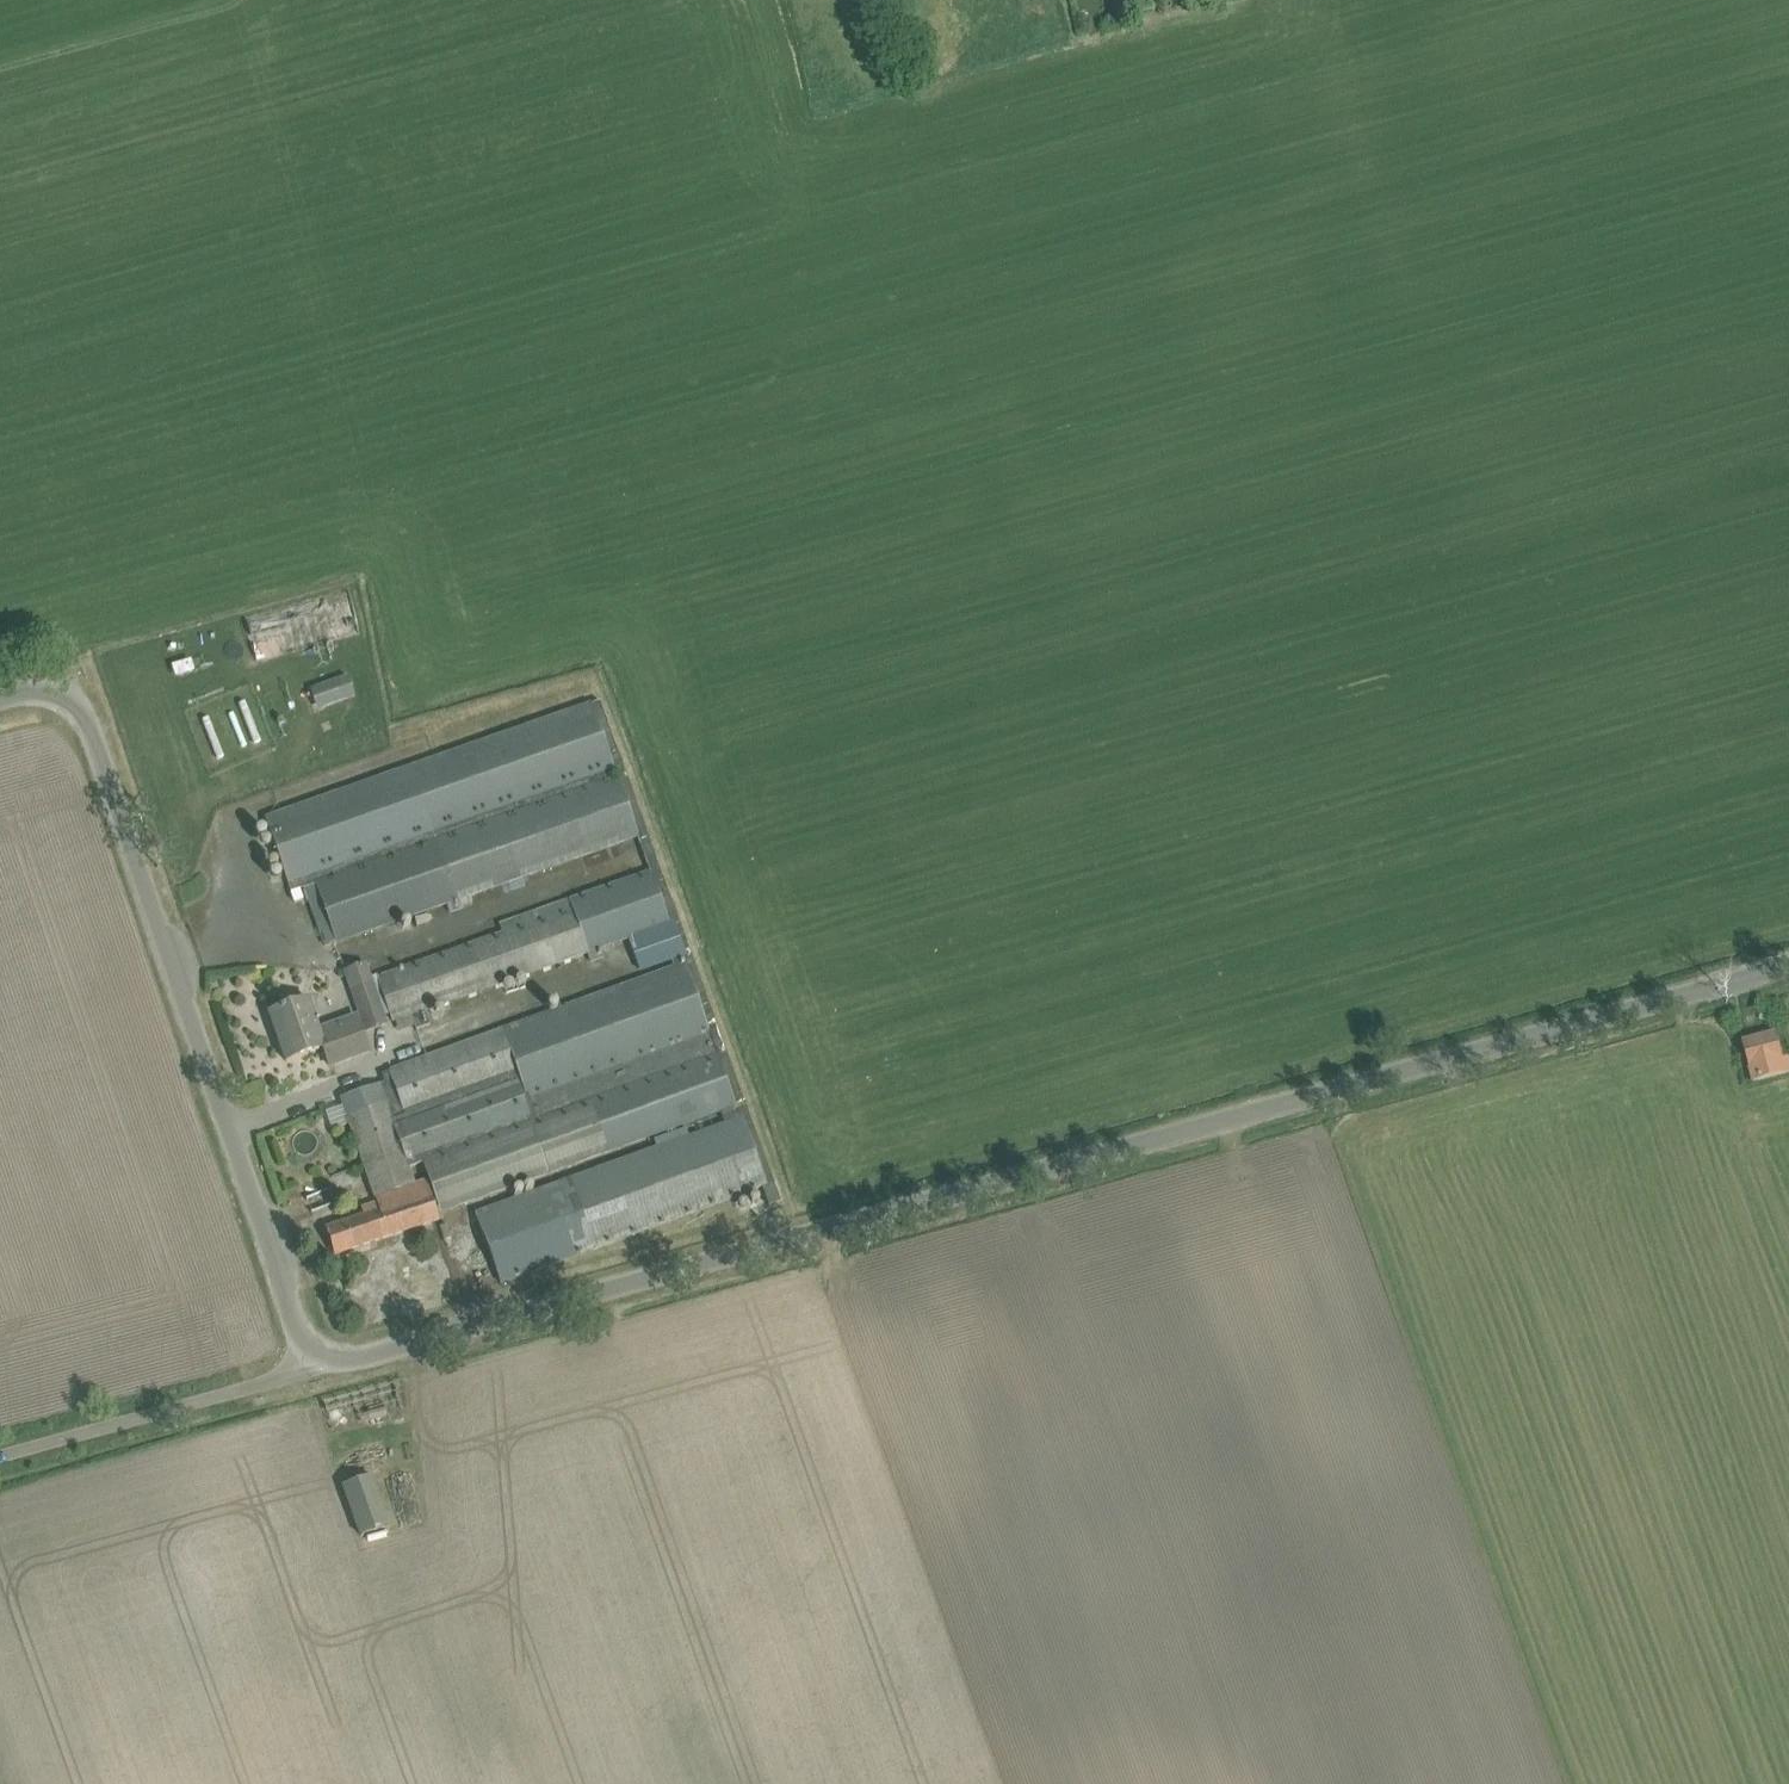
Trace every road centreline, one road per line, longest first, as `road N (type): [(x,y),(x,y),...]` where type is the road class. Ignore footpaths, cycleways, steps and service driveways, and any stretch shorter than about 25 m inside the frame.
road 1 (unclassified): [(0,703),(56,694),(90,730),(289,1322),(317,1352),(339,1359),(367,1359),(1788,974)]

